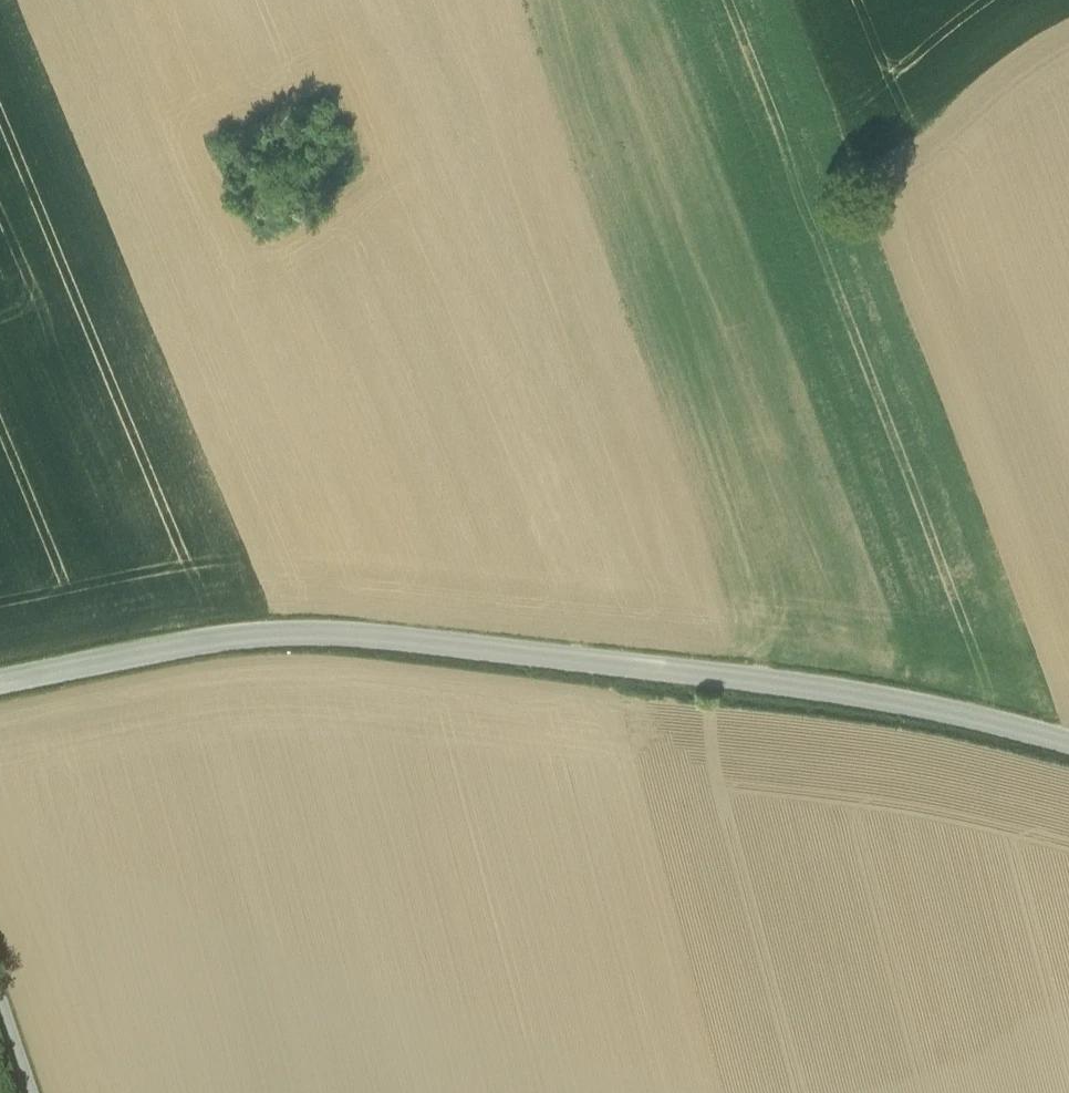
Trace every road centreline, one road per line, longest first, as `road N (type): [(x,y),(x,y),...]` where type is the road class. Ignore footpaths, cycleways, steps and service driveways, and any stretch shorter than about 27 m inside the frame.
road 1 (tertiary): [(1068,747),(852,697),(352,637),(252,637),(0,684)]

